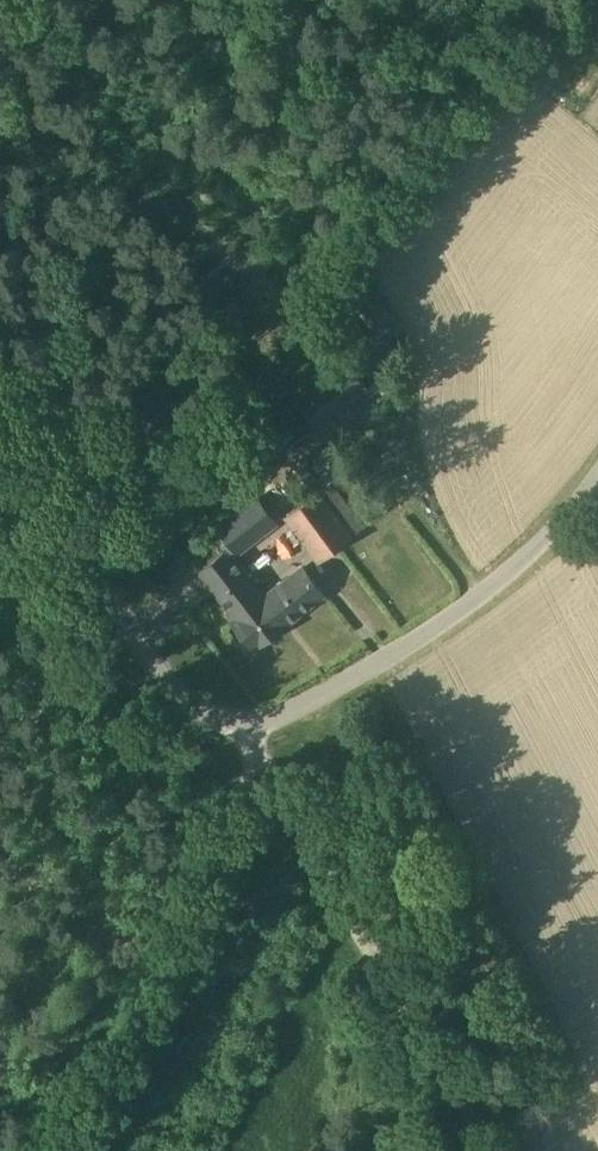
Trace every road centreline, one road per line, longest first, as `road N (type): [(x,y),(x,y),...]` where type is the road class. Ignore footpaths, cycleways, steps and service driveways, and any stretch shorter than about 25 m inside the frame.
road 1 (unclassified): [(597,481),(536,548),(404,646),(290,712),(240,724),(183,698),(148,659),(0,451)]
road 2 (track): [(266,771),(297,806),(485,1150)]
road 3 (track): [(74,1150),(200,934),(266,771)]

